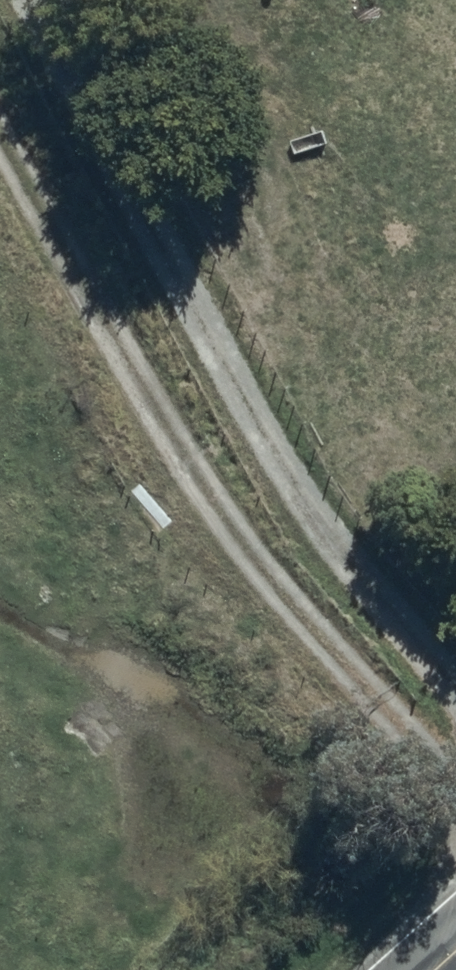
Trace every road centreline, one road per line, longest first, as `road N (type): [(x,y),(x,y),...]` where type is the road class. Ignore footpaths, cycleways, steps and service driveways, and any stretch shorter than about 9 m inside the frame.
road 1 (track): [(455,695),(272,469),(25,0)]
road 2 (track): [(455,759),(438,751),(363,669),(0,346)]

